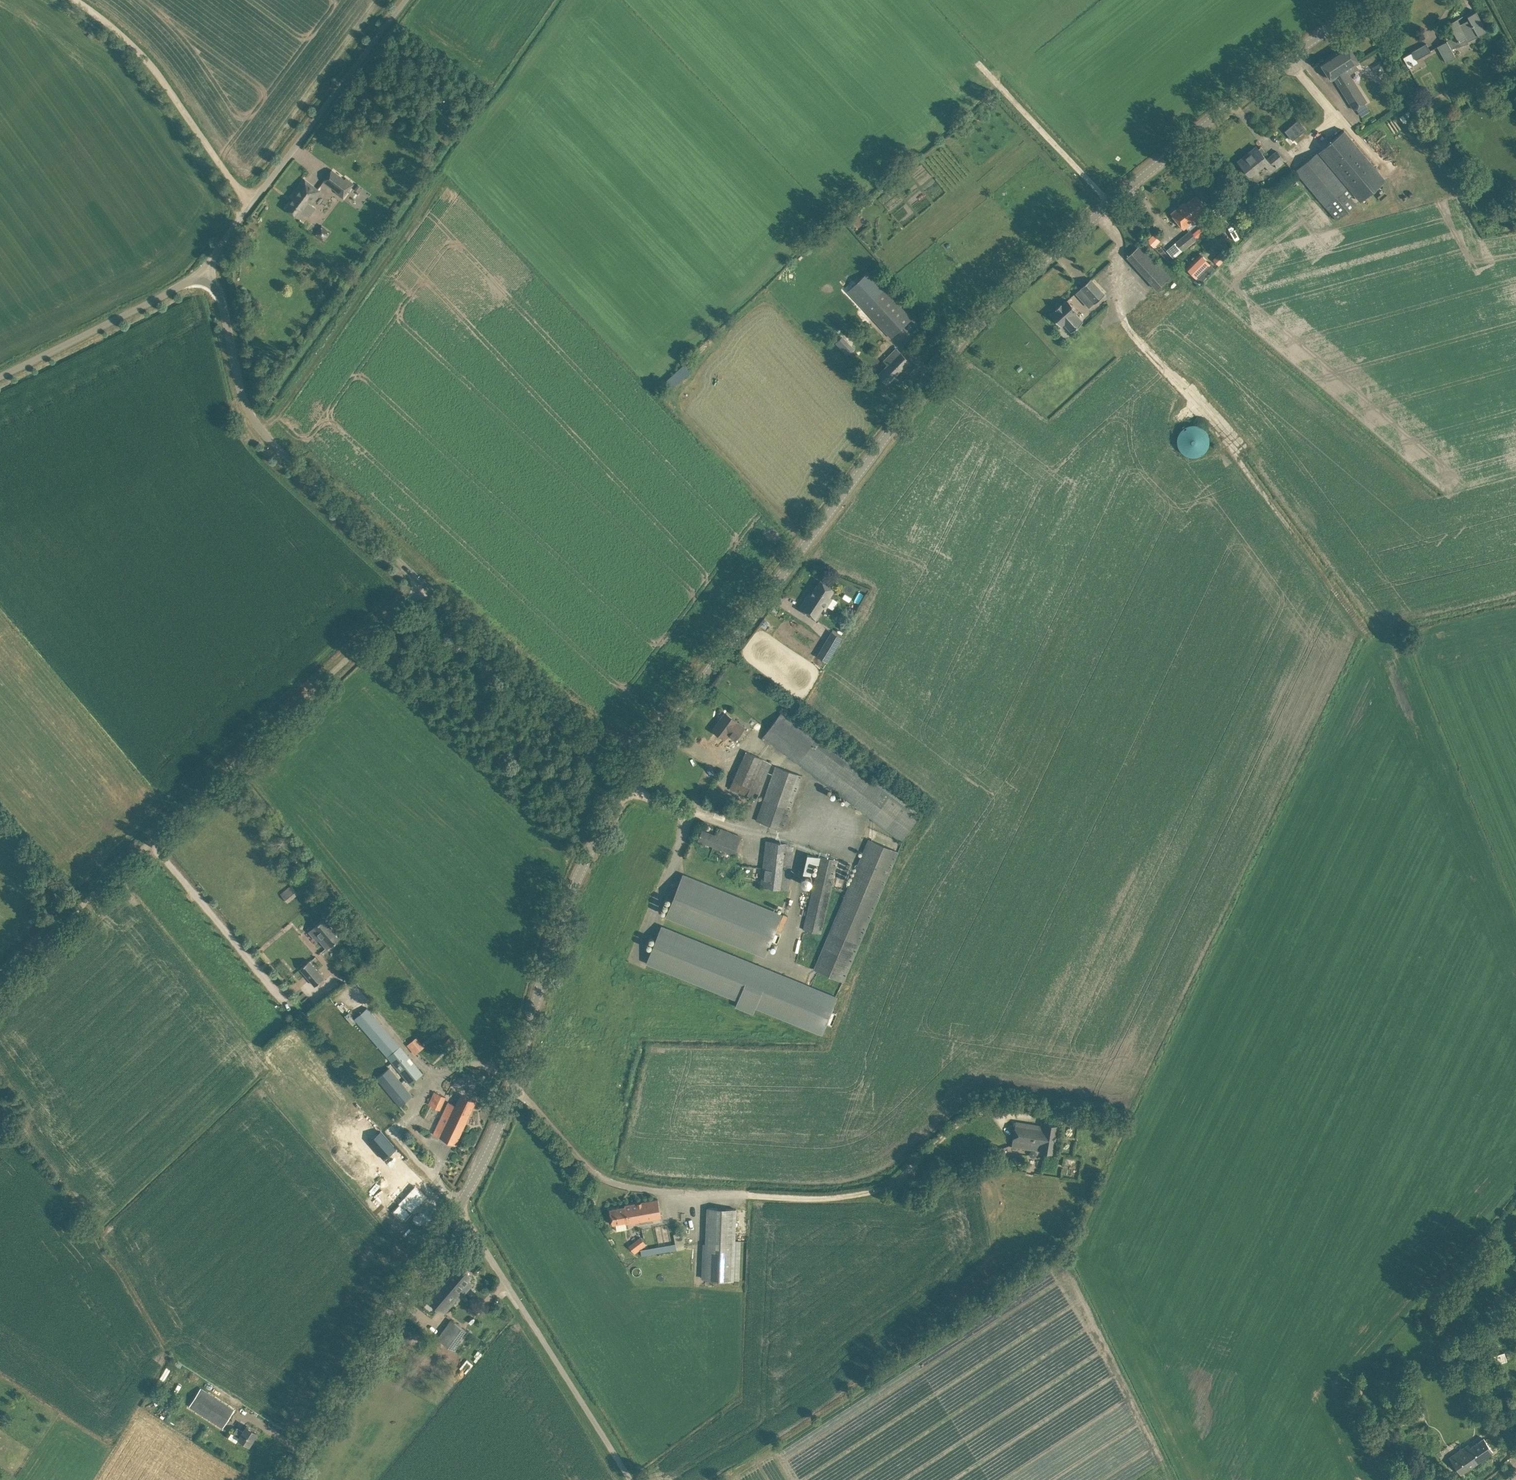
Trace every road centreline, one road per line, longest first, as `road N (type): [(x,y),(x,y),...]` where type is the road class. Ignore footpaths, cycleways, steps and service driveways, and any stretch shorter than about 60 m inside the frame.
road 1 (unclassified): [(632,777),(932,370),(993,301),(1265,72),(1371,0)]
road 2 (unclassified): [(0,975),(418,584)]
road 3 (unclassified): [(869,1187),(636,1188),(595,1172),(515,1087)]
road 4 (unclassified): [(418,584),(255,427),(209,269)]
road 5 (unclassified): [(209,269),(406,0)]
road 6 (unclassified): [(515,1087),(547,955),(632,777)]
road 7 (unclassified): [(285,1479),(457,1209)]
road 8 (unclassified): [(626,1479),(457,1209)]
road 9 (unclassified): [(632,777),(418,584)]
road 10 (track): [(244,211),(138,62),(60,0)]
road 11 (unclassified): [(0,372),(209,269)]
road 12 (unclassified): [(457,1209),(515,1087)]

